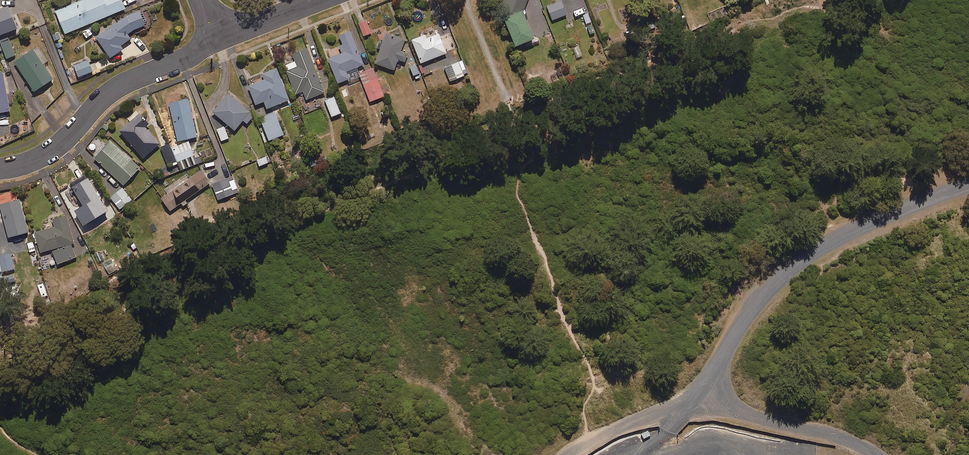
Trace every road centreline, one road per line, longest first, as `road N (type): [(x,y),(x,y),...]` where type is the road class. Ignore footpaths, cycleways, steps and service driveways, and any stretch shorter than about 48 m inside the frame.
road 1 (unclassified): [(708,402),(739,314),(798,256),(874,215),(968,183)]
road 2 (residential): [(0,168),(52,149),(124,83),(219,40)]

